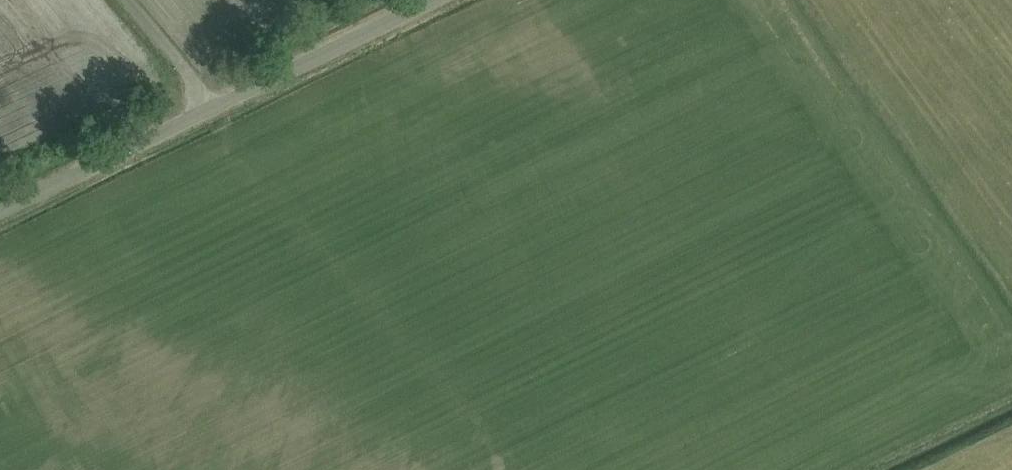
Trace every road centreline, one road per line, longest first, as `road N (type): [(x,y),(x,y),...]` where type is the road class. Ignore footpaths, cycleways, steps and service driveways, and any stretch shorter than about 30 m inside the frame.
road 1 (unclassified): [(0,216),(440,0)]

